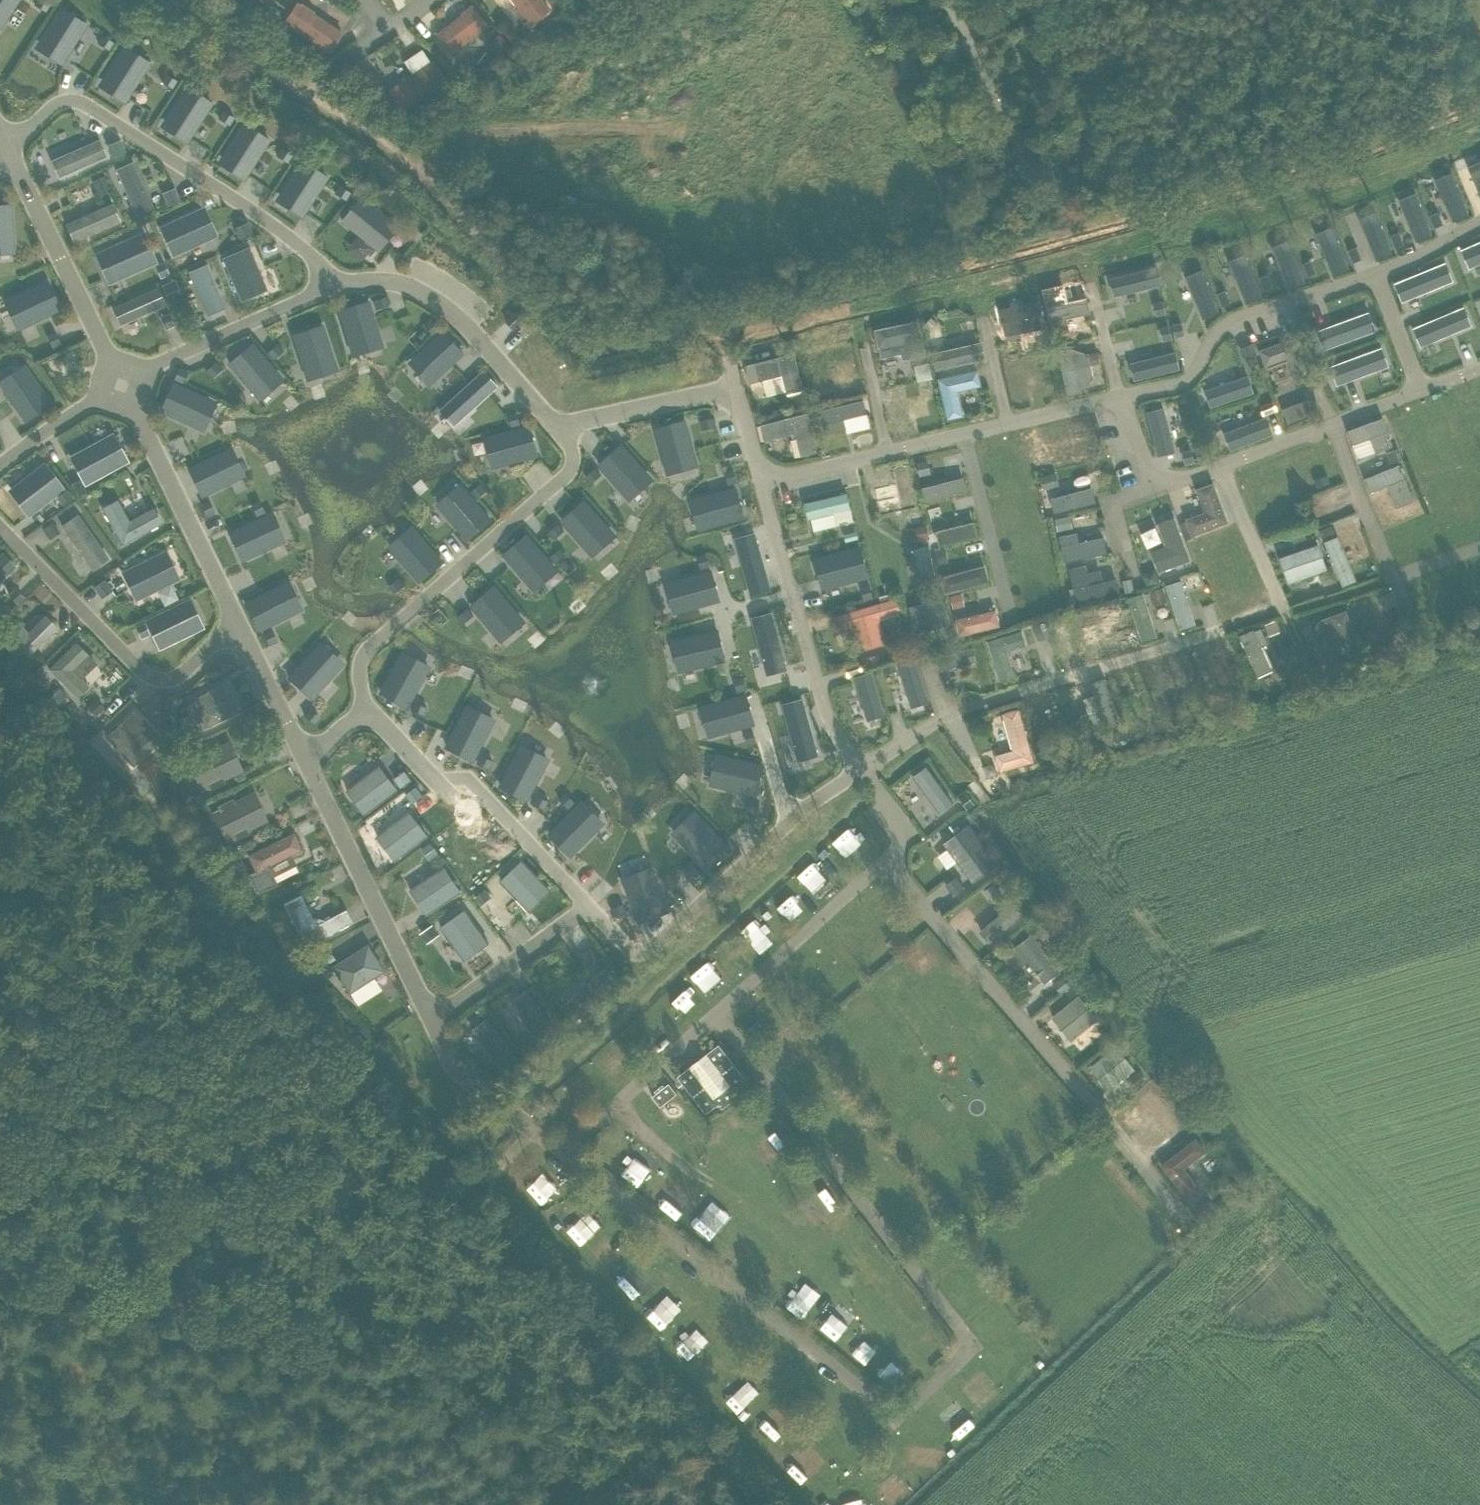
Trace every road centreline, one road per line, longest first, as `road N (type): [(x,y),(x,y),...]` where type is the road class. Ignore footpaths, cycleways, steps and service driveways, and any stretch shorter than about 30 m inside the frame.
road 1 (track): [(300,87),(353,121),(403,172),(526,268),(594,362),(1171,217),(1479,83)]
road 2 (track): [(0,967),(23,971),(49,993),(0,1179)]
road 3 (track): [(160,0),(300,87)]

